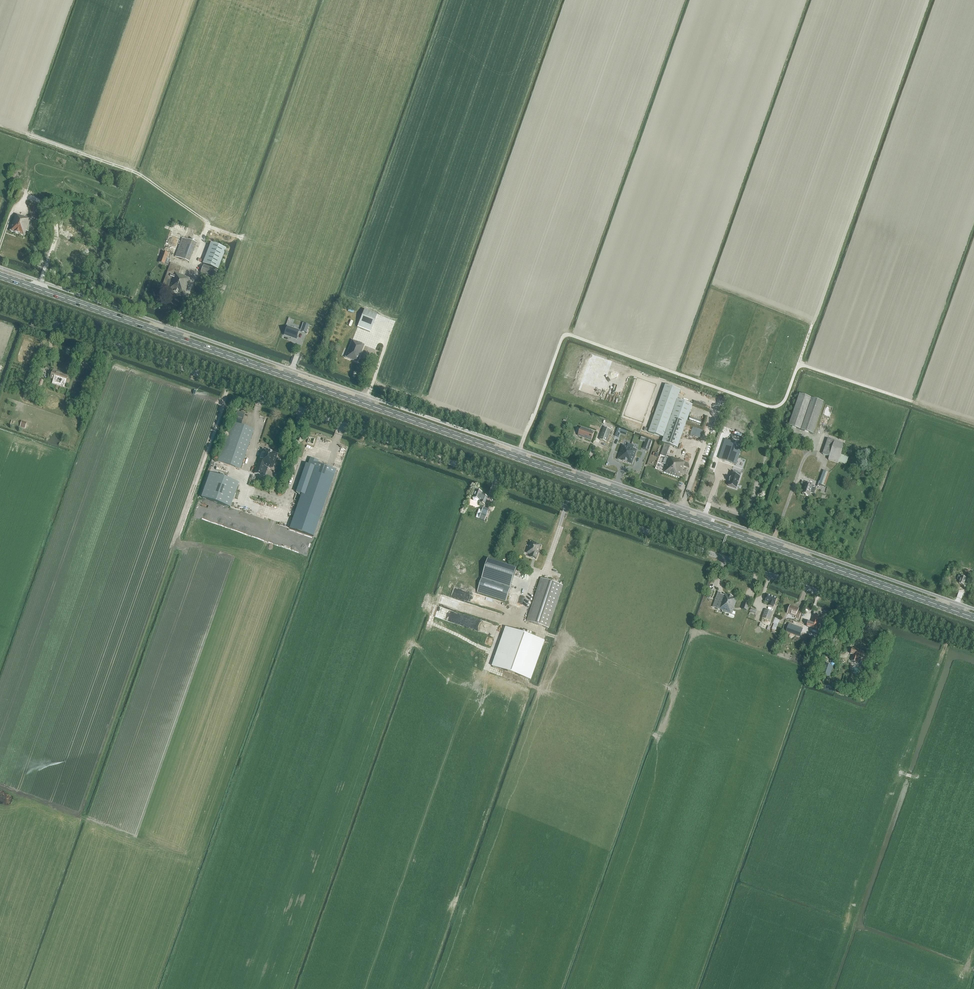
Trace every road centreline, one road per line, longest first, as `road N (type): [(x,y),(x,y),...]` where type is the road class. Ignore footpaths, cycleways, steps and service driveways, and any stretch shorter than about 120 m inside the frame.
road 1 (primary): [(973,618),(0,275)]
road 2 (unclassified): [(973,646),(0,305)]

